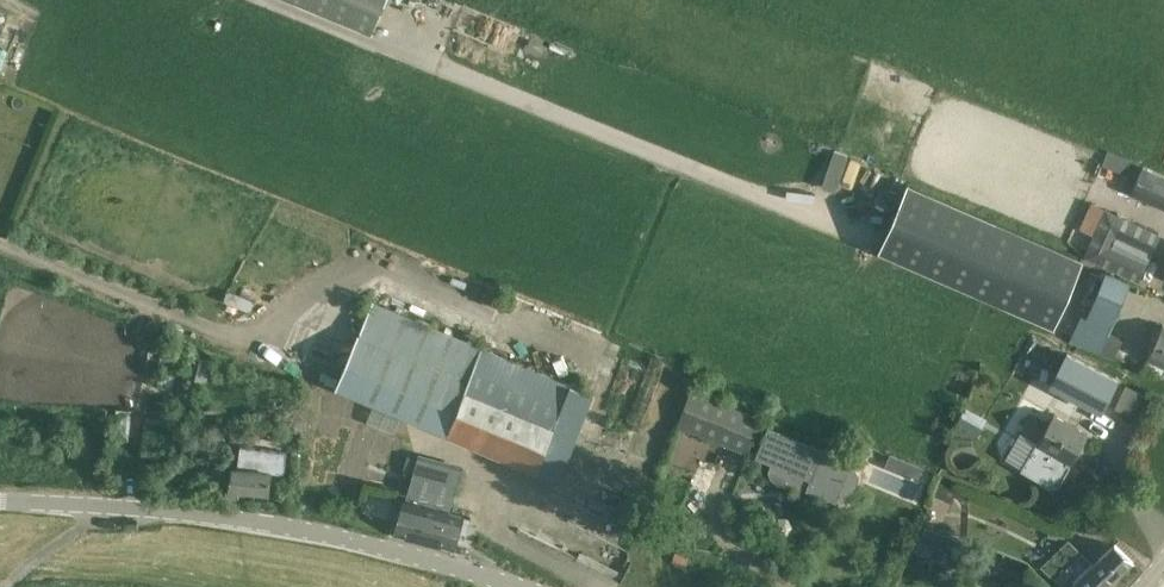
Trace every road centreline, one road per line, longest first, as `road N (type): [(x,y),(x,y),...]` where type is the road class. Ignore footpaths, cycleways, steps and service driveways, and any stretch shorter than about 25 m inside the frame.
road 1 (tertiary): [(0,502),(248,521),(519,586)]

